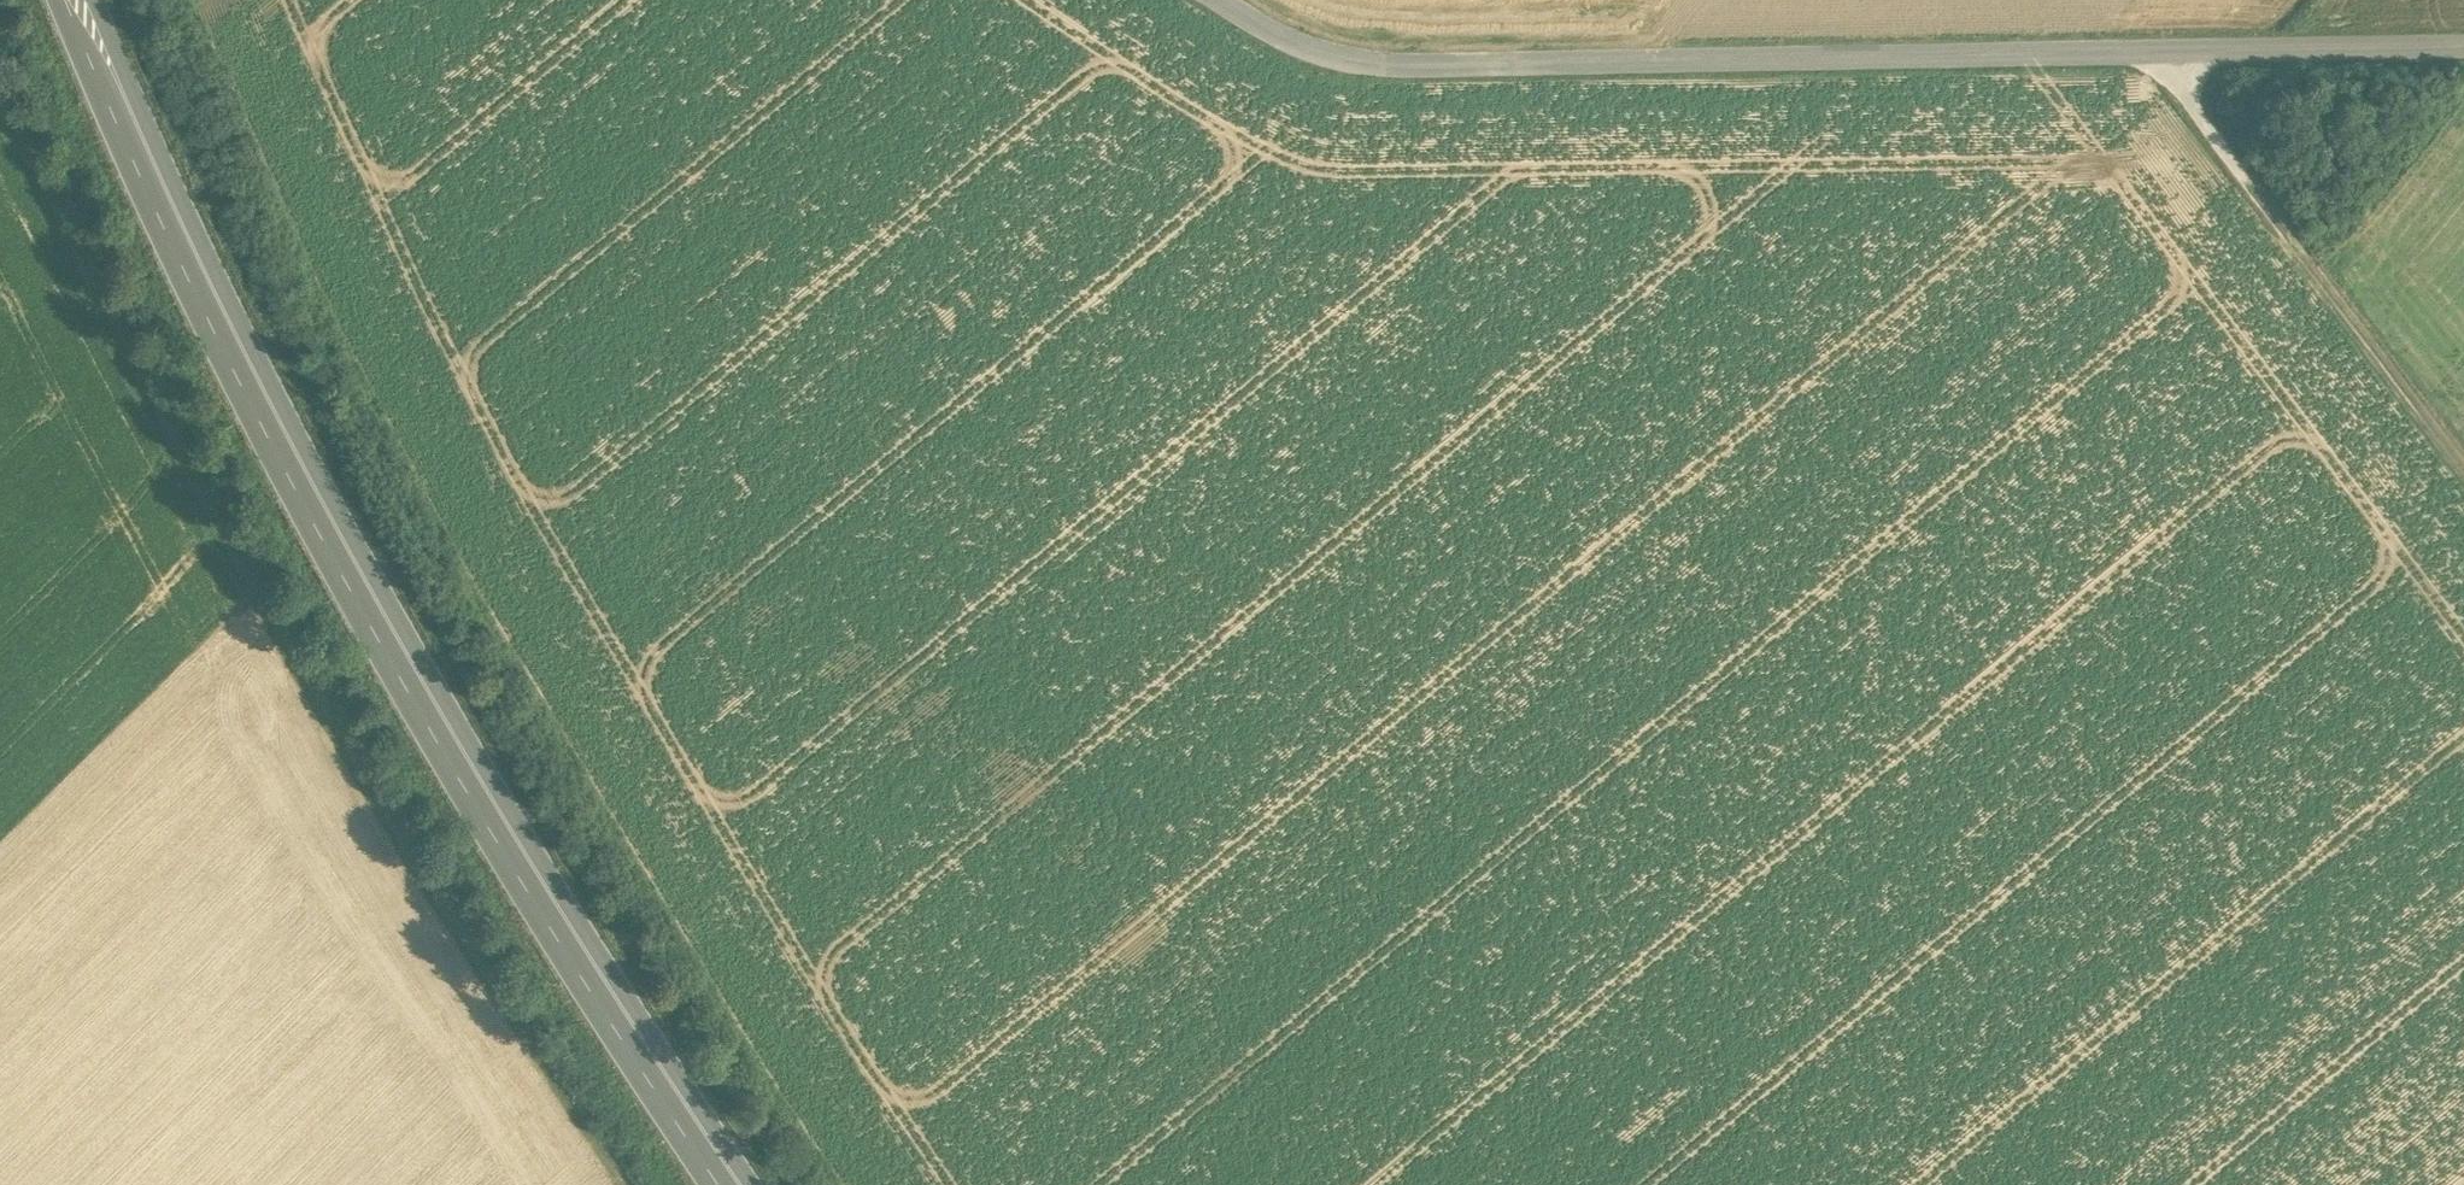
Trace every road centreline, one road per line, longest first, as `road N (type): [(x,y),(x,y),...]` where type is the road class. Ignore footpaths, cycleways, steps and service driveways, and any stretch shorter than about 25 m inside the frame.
road 1 (track): [(847,1184),(635,871),(426,519),(273,229),(180,0)]
road 2 (trunk): [(74,0),(177,229),(425,715),(730,1184)]
road 3 (tertiary): [(1221,0),(1329,56),(1393,68),(2463,45)]
road 4 (track): [(0,121),(211,528),(452,927),(624,1184)]
road 5 (track): [(2463,464),(2301,261),(2161,52)]

